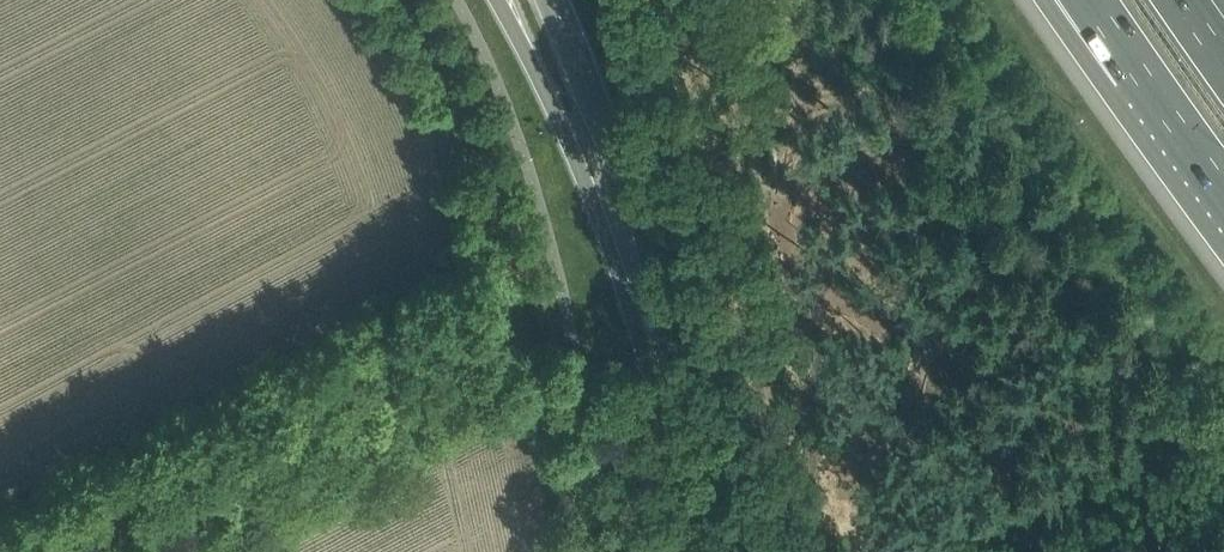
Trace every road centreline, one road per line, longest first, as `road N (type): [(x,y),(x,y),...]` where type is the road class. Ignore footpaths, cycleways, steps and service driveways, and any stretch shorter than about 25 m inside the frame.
road 1 (track): [(49,551),(496,297)]
road 2 (secondary): [(498,0),(612,255),(643,374),(672,442)]
road 3 (secondary): [(672,442),(676,337),(654,245),(552,0)]
road 4 (motorway): [(1139,73),(1223,189)]

